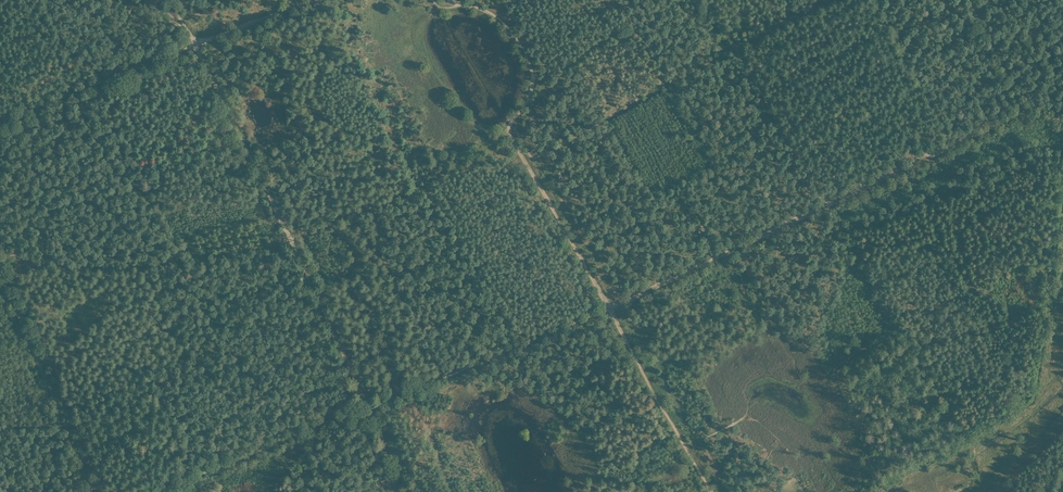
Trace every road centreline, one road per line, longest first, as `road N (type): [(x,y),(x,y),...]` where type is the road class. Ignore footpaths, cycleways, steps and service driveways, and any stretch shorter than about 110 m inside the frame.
road 1 (track): [(0,266),(169,265),(295,238),(401,195),(505,133)]
road 2 (track): [(195,44),(413,491)]
road 3 (track): [(1023,112),(607,309)]
road 4 (track): [(914,348),(896,334),(704,0)]
road 5 (track): [(497,355),(158,491)]
road 6 (track): [(312,0),(0,125)]
road 7 (track): [(0,264),(92,491)]
road 8 (track): [(607,309),(505,133),(508,125)]
road 9 (track): [(712,491),(607,309)]
road 10 (track): [(972,491),(969,455),(914,348)]
road 11 (track): [(1062,304),(914,348)]
road 12 (track): [(1023,112),(992,33),(969,0)]

